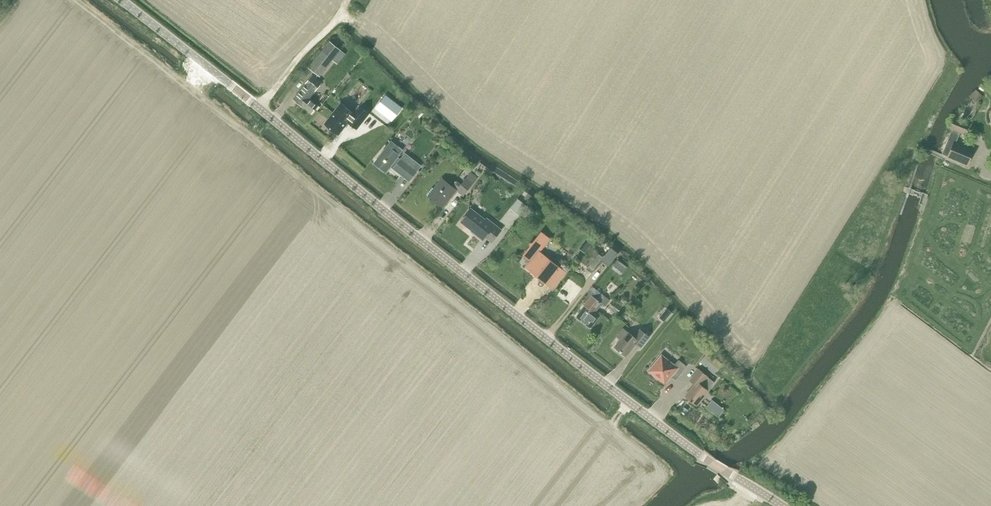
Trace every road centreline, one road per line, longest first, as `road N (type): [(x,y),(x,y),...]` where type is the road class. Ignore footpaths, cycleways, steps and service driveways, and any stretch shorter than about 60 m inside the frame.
road 1 (tertiary): [(782,505),(581,366),(121,0)]
road 2 (track): [(260,108),(348,0)]

